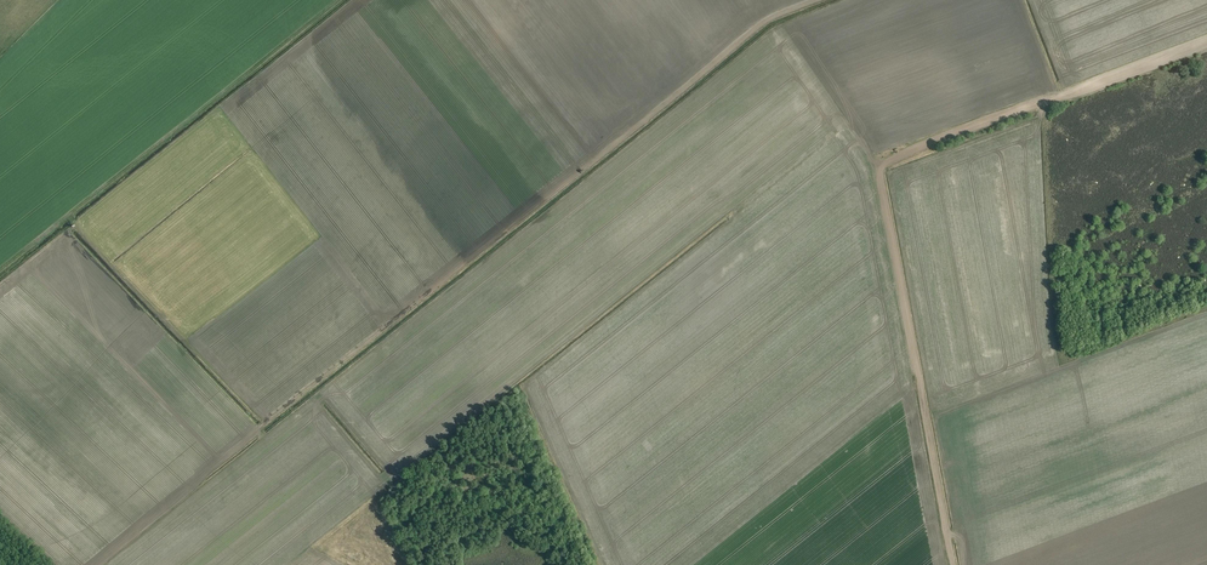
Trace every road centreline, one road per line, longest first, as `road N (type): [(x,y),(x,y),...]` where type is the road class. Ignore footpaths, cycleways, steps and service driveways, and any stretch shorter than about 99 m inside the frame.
road 1 (track): [(953,564),(882,165),(1206,40)]

